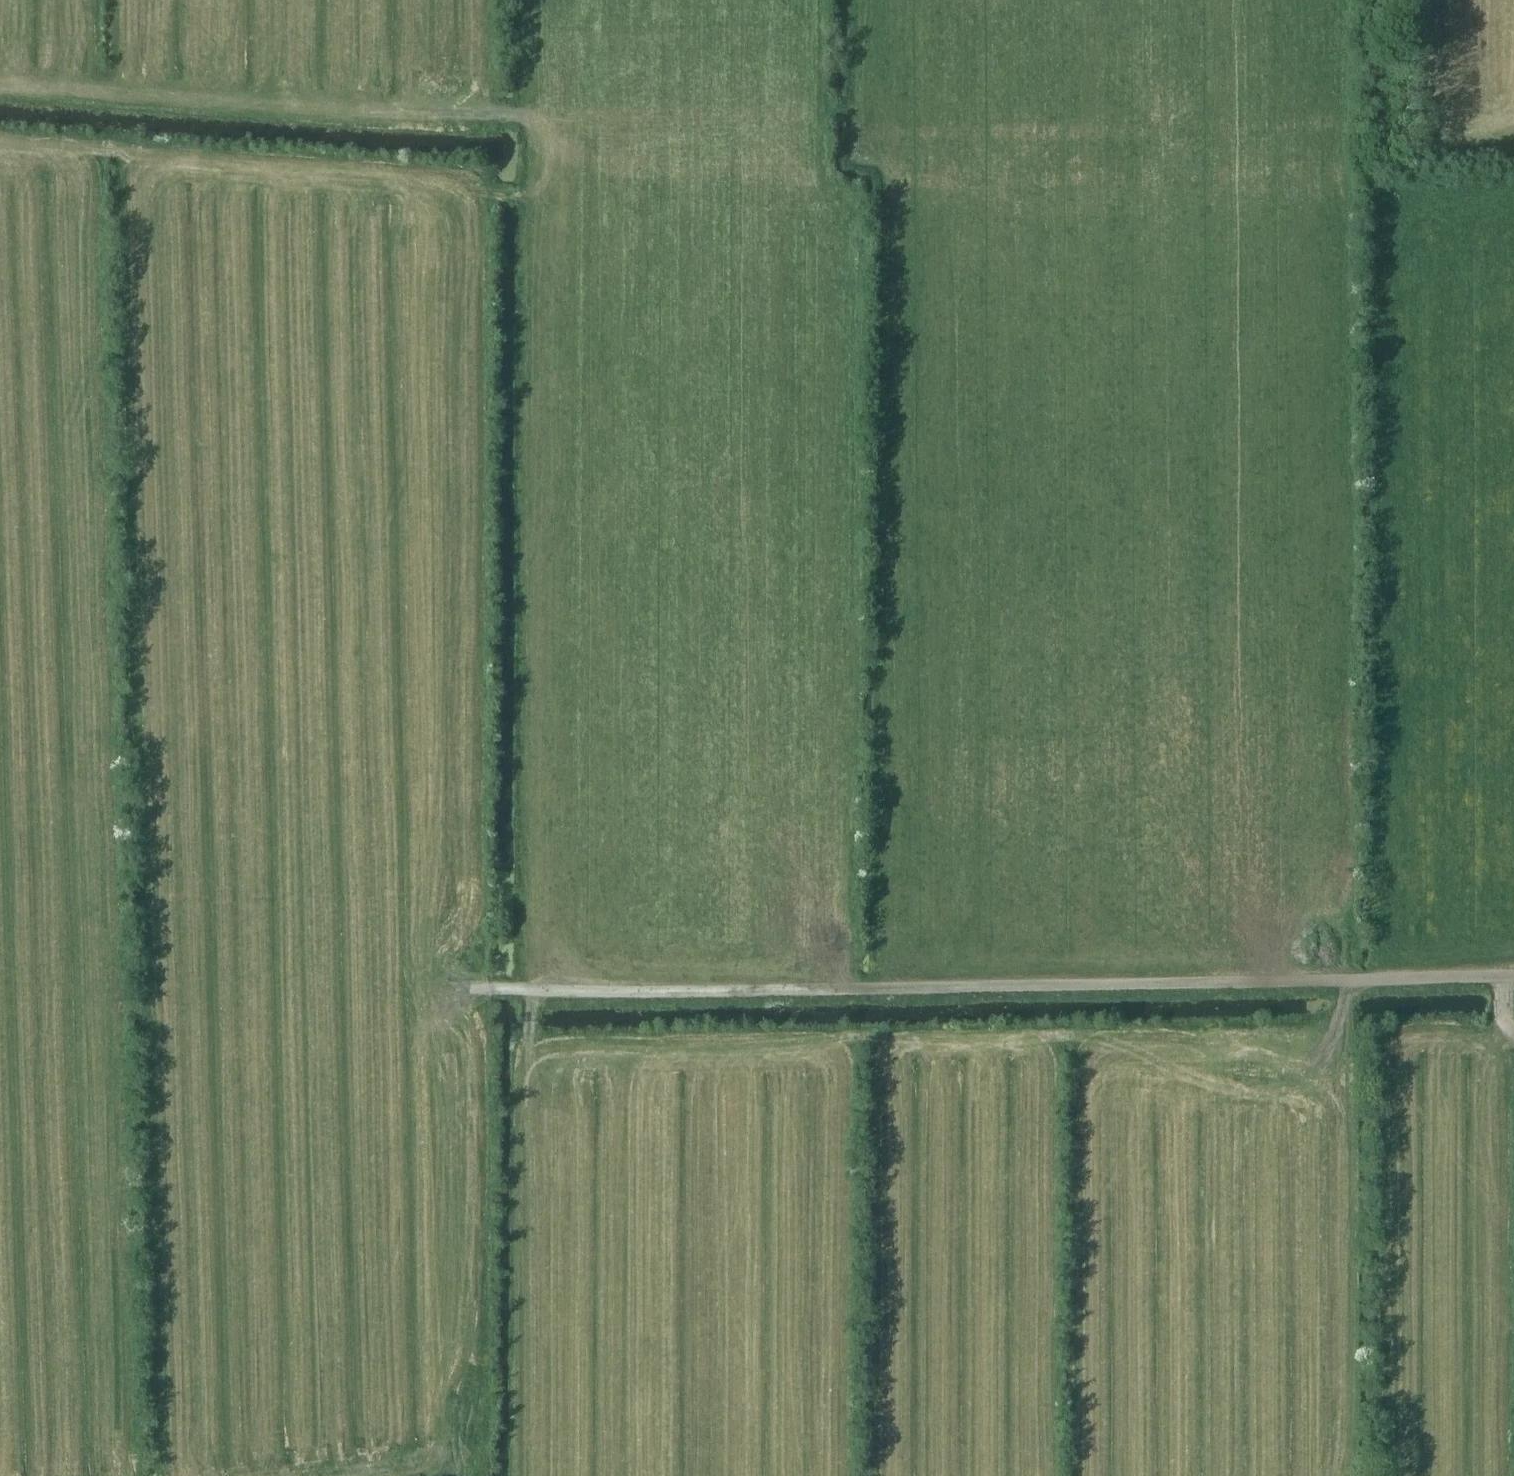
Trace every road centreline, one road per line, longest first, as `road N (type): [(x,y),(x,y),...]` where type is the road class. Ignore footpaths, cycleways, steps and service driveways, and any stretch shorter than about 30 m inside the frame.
road 1 (track): [(1380,978),(455,995),(441,1016),(438,1043),(477,1109),(476,1439),(461,1460),(393,1475)]

